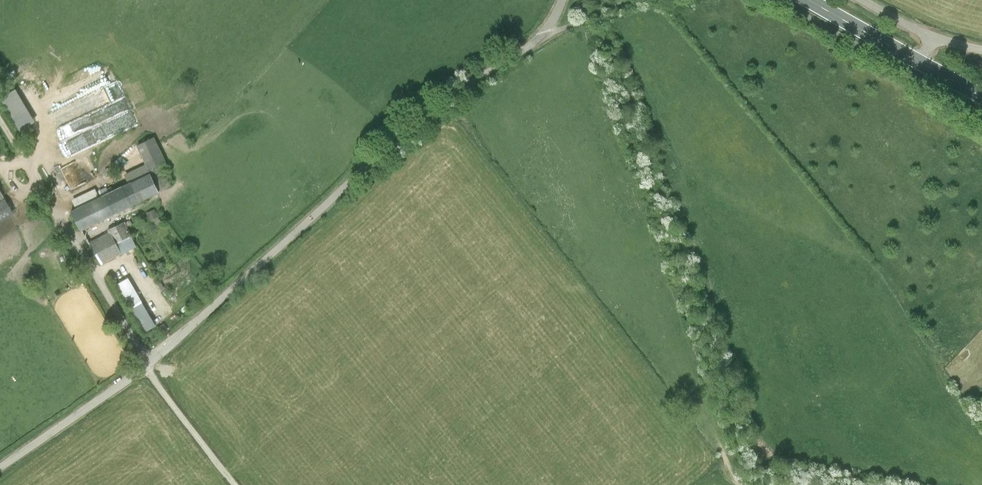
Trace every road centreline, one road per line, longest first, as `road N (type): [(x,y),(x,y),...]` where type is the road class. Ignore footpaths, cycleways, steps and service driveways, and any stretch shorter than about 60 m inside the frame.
road 1 (primary): [(808,0),(919,62)]

